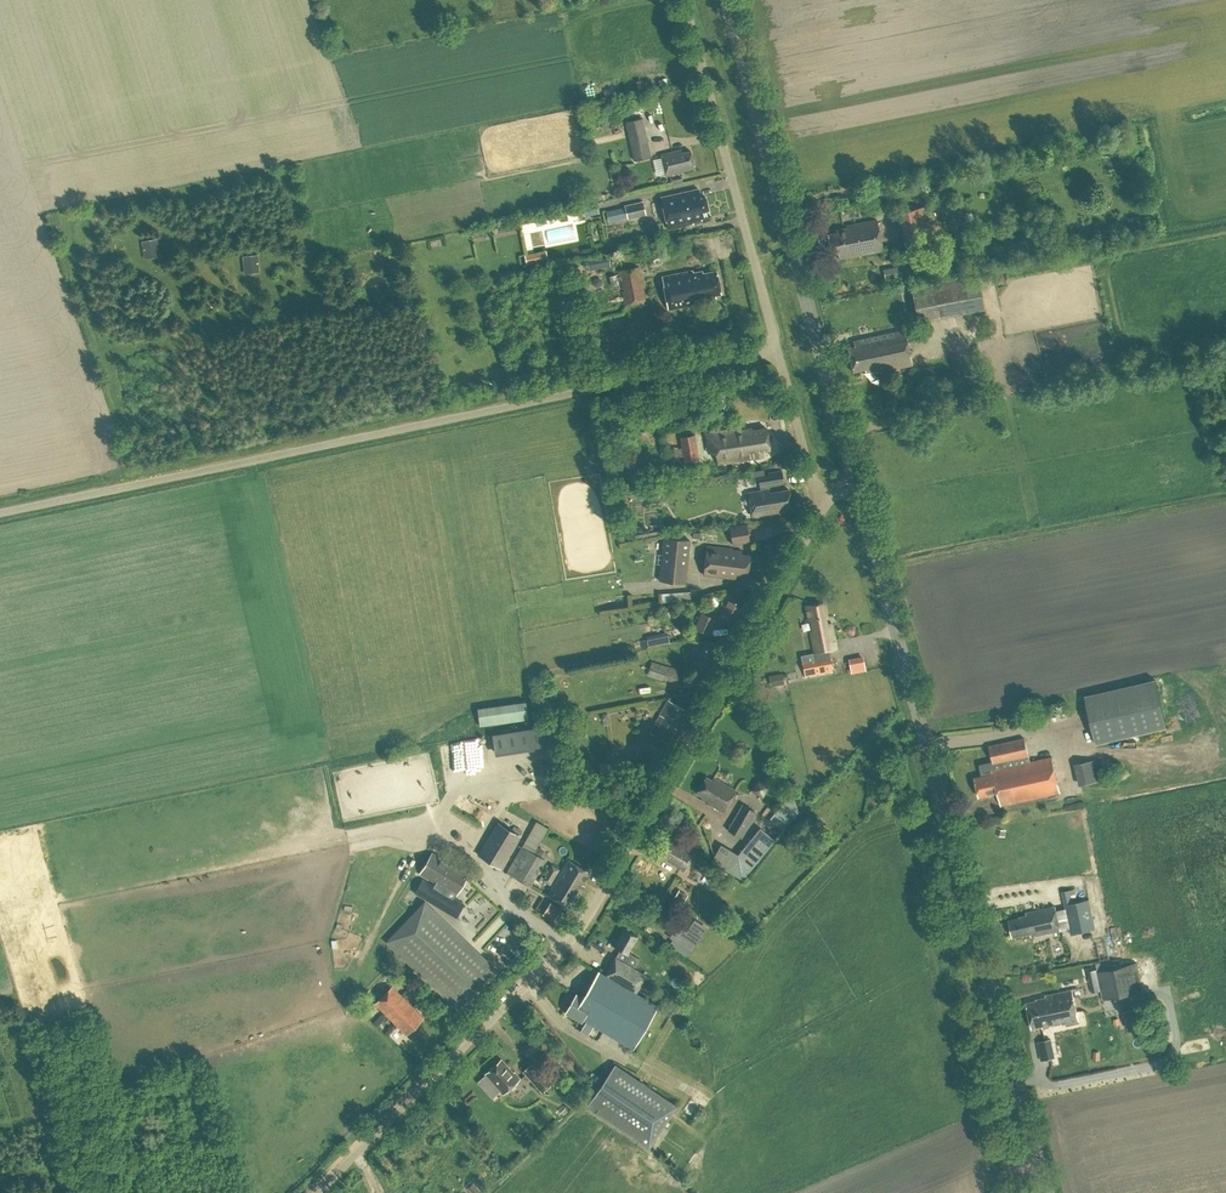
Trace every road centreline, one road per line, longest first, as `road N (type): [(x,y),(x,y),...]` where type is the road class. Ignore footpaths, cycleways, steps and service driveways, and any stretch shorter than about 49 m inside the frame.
road 1 (unclassified): [(313,1192),(581,924),(819,514),(818,494)]
road 2 (unclassified): [(0,512),(777,349)]
road 3 (tertiary): [(1047,1192),(854,484)]
road 4 (tertiary): [(854,484),(726,0)]
road 5 (residential): [(777,349),(683,0)]
road 6 (residential): [(818,494),(777,349)]

